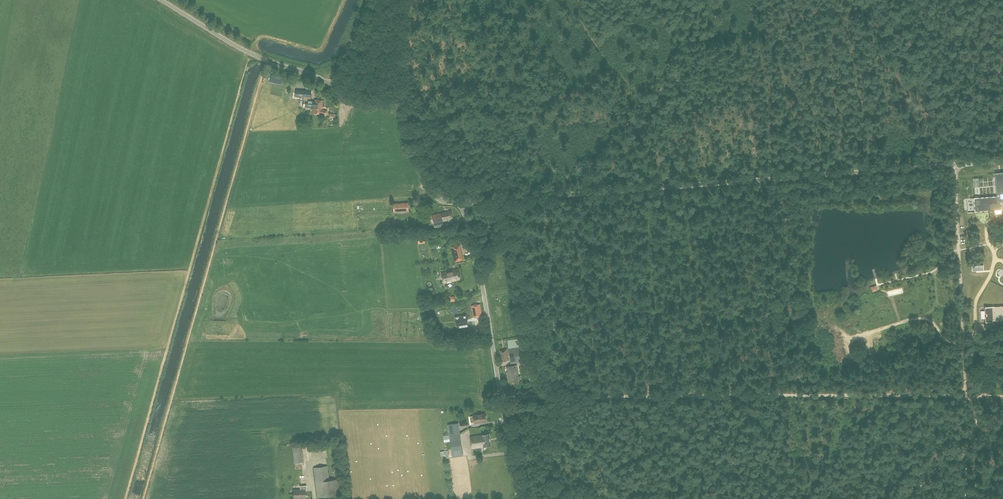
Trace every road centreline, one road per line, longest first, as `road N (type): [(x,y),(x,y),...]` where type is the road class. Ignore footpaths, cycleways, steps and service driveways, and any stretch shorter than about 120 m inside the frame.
road 1 (unclassified): [(462,203),(1002,160)]
road 2 (track): [(501,398),(965,395)]
road 3 (unclassified): [(462,203),(432,193),(393,105),(347,96),(256,56),(161,0)]
road 4 (unclassified): [(519,498),(462,203)]
road 5 (track): [(965,395),(957,163)]
road 6 (track): [(963,338),(945,337),(921,318),(850,338),(839,309),(831,320),(841,334)]

